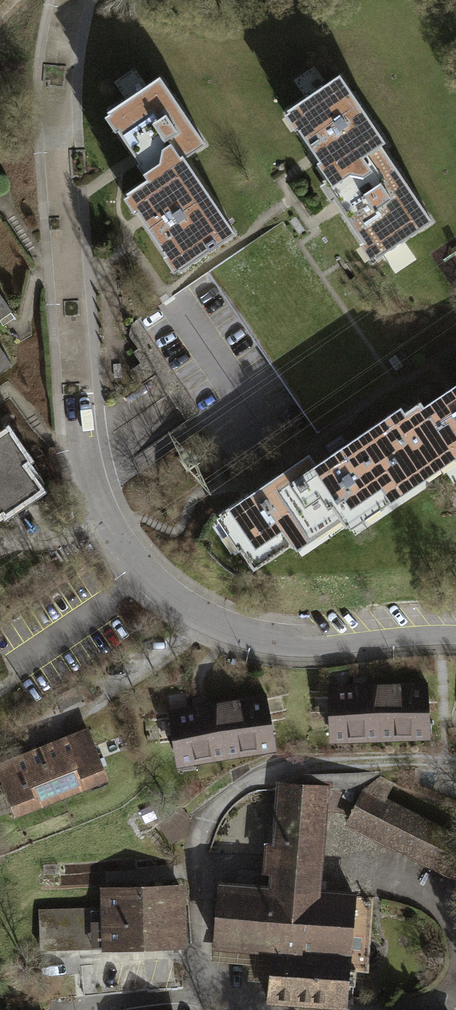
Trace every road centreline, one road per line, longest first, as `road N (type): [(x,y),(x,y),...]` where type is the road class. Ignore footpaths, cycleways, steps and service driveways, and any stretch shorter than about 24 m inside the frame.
road 1 (residential): [(77,394),(108,527),(143,576),(182,607),(219,626),(275,640),(455,637)]

